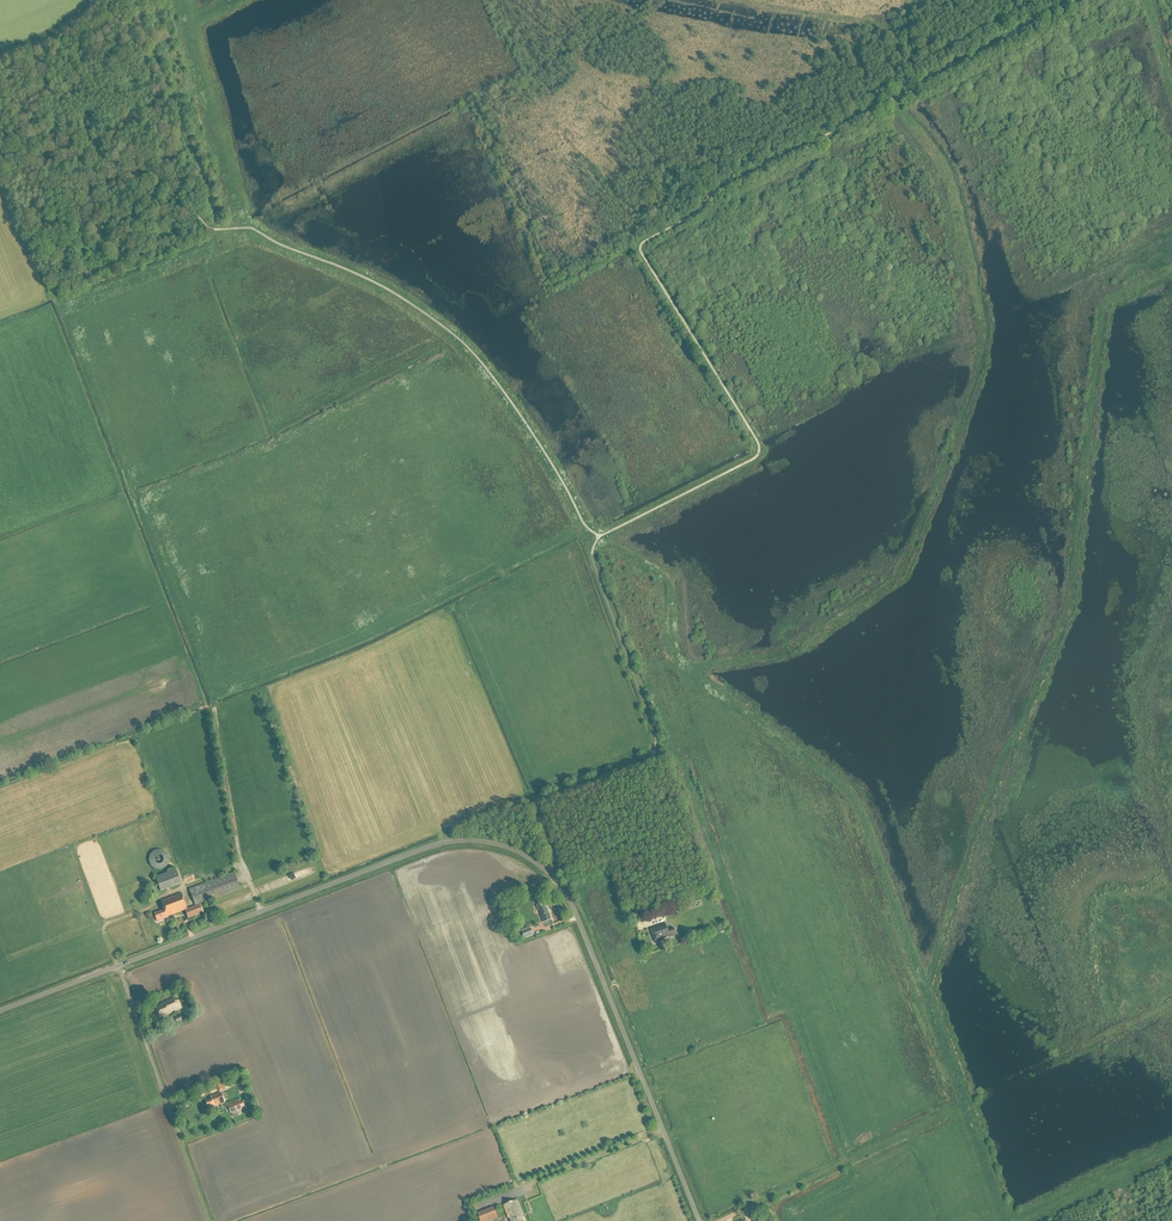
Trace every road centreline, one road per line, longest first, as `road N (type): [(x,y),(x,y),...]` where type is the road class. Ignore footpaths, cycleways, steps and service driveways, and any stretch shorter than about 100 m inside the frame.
road 1 (unclassified): [(0,1013),(438,844),(514,850)]
road 2 (unclassified): [(700,1220),(568,895),(514,850)]
road 3 (track): [(116,968),(210,1220)]
road 4 (track): [(719,1220),(954,1109)]
road 5 (track): [(556,881),(613,860),(639,925),(663,917)]

